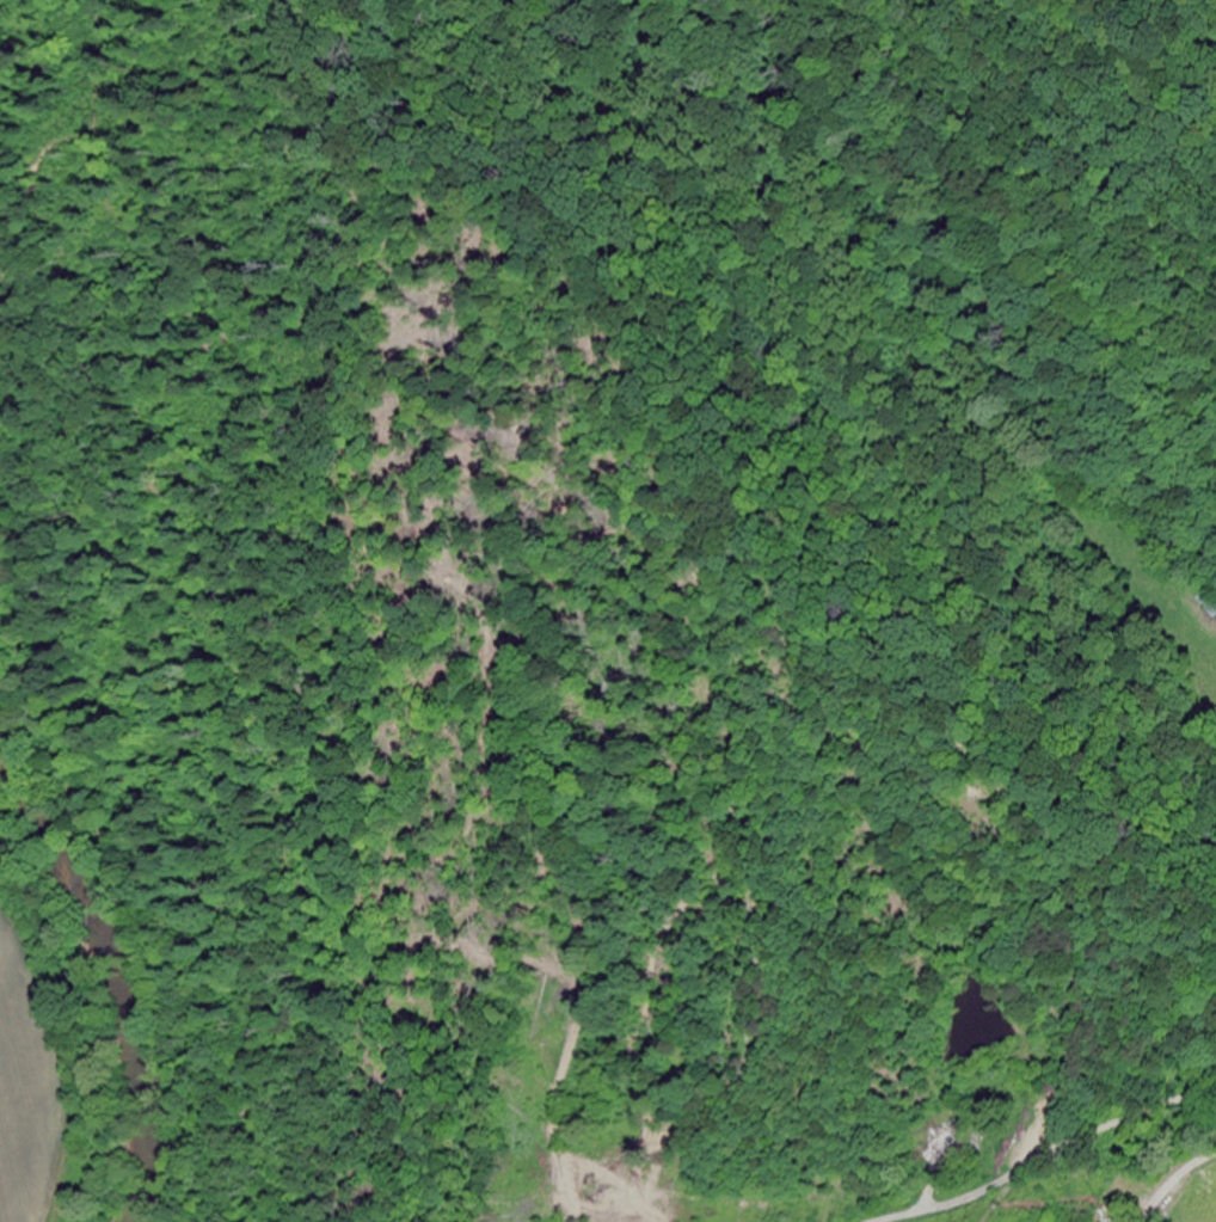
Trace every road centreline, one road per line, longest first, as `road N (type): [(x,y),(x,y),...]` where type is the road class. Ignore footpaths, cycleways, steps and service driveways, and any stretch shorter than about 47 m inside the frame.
road 1 (residential): [(1215,1095),(1068,1148),(971,1200),(887,1221)]

